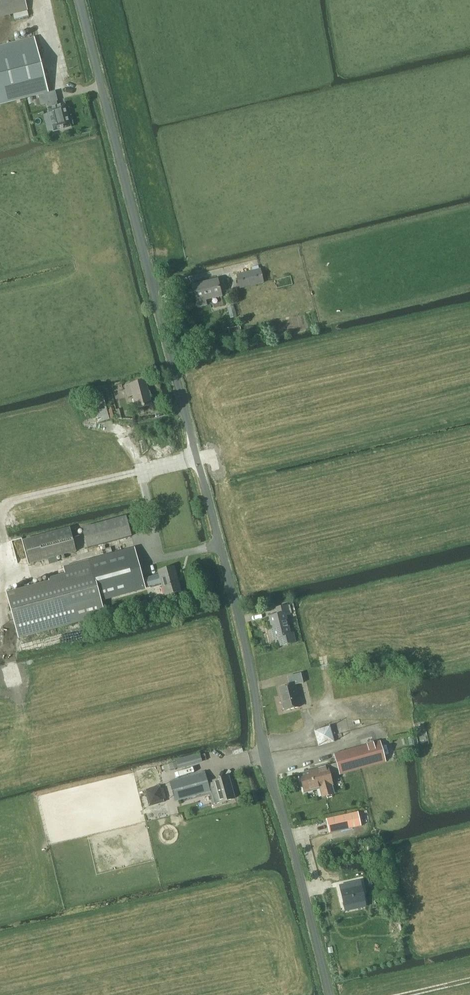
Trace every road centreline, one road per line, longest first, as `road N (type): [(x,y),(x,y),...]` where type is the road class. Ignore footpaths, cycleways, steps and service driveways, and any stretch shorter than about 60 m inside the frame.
road 1 (unclassified): [(80,0),(328,994)]
road 2 (track): [(469,406),(226,466),(221,455),(197,455)]

